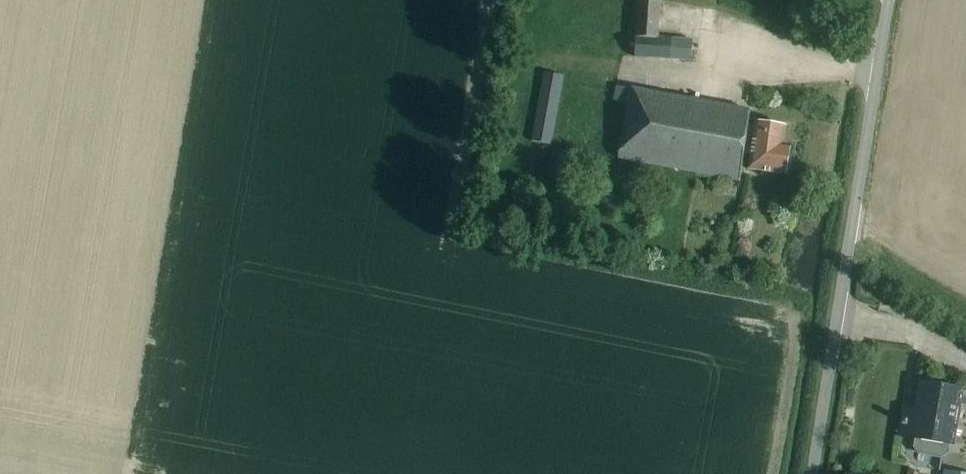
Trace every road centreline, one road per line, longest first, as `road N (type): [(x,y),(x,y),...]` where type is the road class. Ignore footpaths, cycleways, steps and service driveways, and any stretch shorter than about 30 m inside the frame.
road 1 (unclassified): [(811,473),(891,0)]

